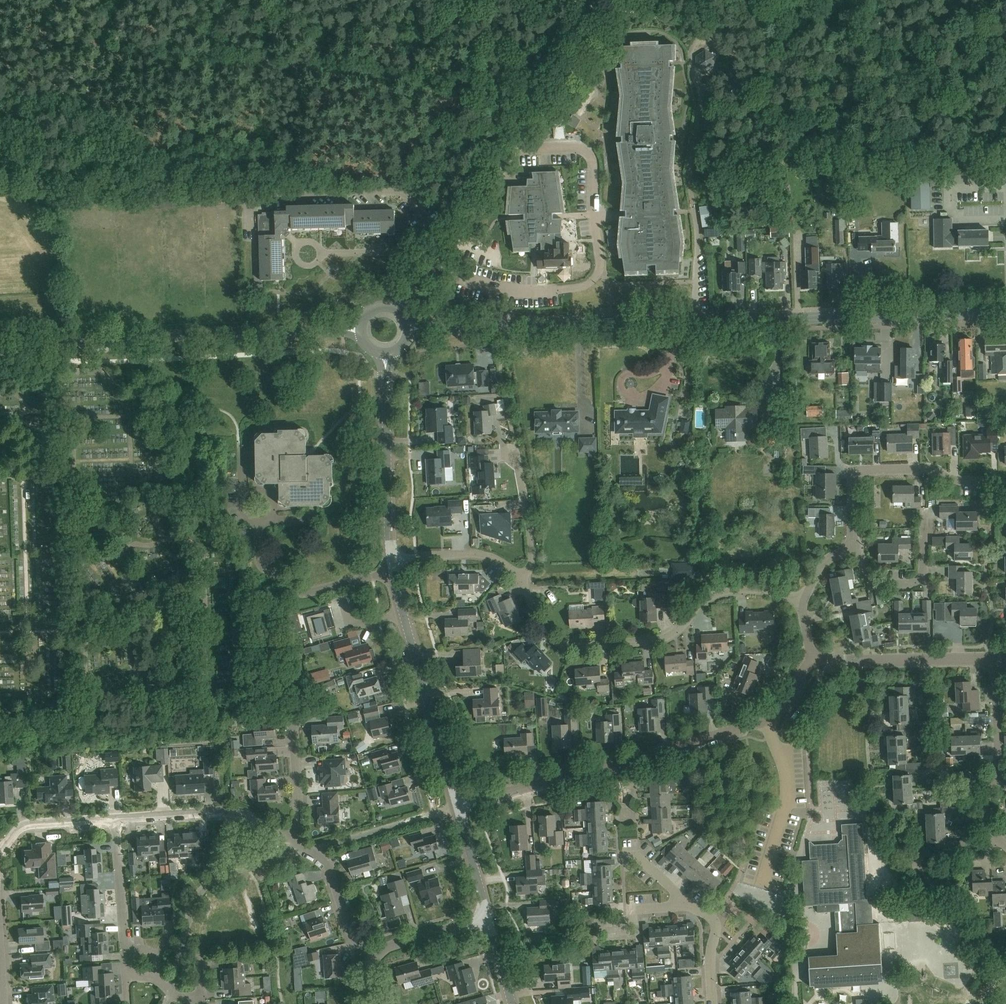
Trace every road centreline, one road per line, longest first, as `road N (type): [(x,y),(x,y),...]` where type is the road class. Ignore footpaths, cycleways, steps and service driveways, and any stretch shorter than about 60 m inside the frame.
road 1 (secondary): [(410,327),(1005,312)]
road 2 (residential): [(458,806),(766,722),(813,660)]
road 3 (secondary): [(0,351),(360,331)]
road 4 (residential): [(803,599),(729,591),(712,596),(665,639),(566,645),(547,634),(522,578)]
road 5 (tertiary): [(458,806),(392,559)]
road 6 (unclassified): [(402,312),(530,130)]
road 7 (residential): [(1005,484),(952,481),(925,470),(855,472),(852,539)]
road 8 (tertiary): [(392,559),(386,356)]
road 9 (track): [(530,130),(612,9),(575,0)]
road 10 (residential): [(813,660),(996,660)]
road 11 (residential): [(290,839),(241,813),(116,818)]
road 12 (residential): [(852,539),(874,582),(921,580),(923,515)]
road 13 (residential): [(376,957),(353,936),(325,862),(290,839)]
road 14 (residential): [(126,962),(116,818)]
road 15 (residential): [(522,578),(485,555),(392,559)]
road 16 (residential): [(522,578),(533,550),(512,452)]
road 17 (residential): [(0,855),(28,825),(116,818)]
road 18 (residential): [(290,839),(301,815),(293,715)]

